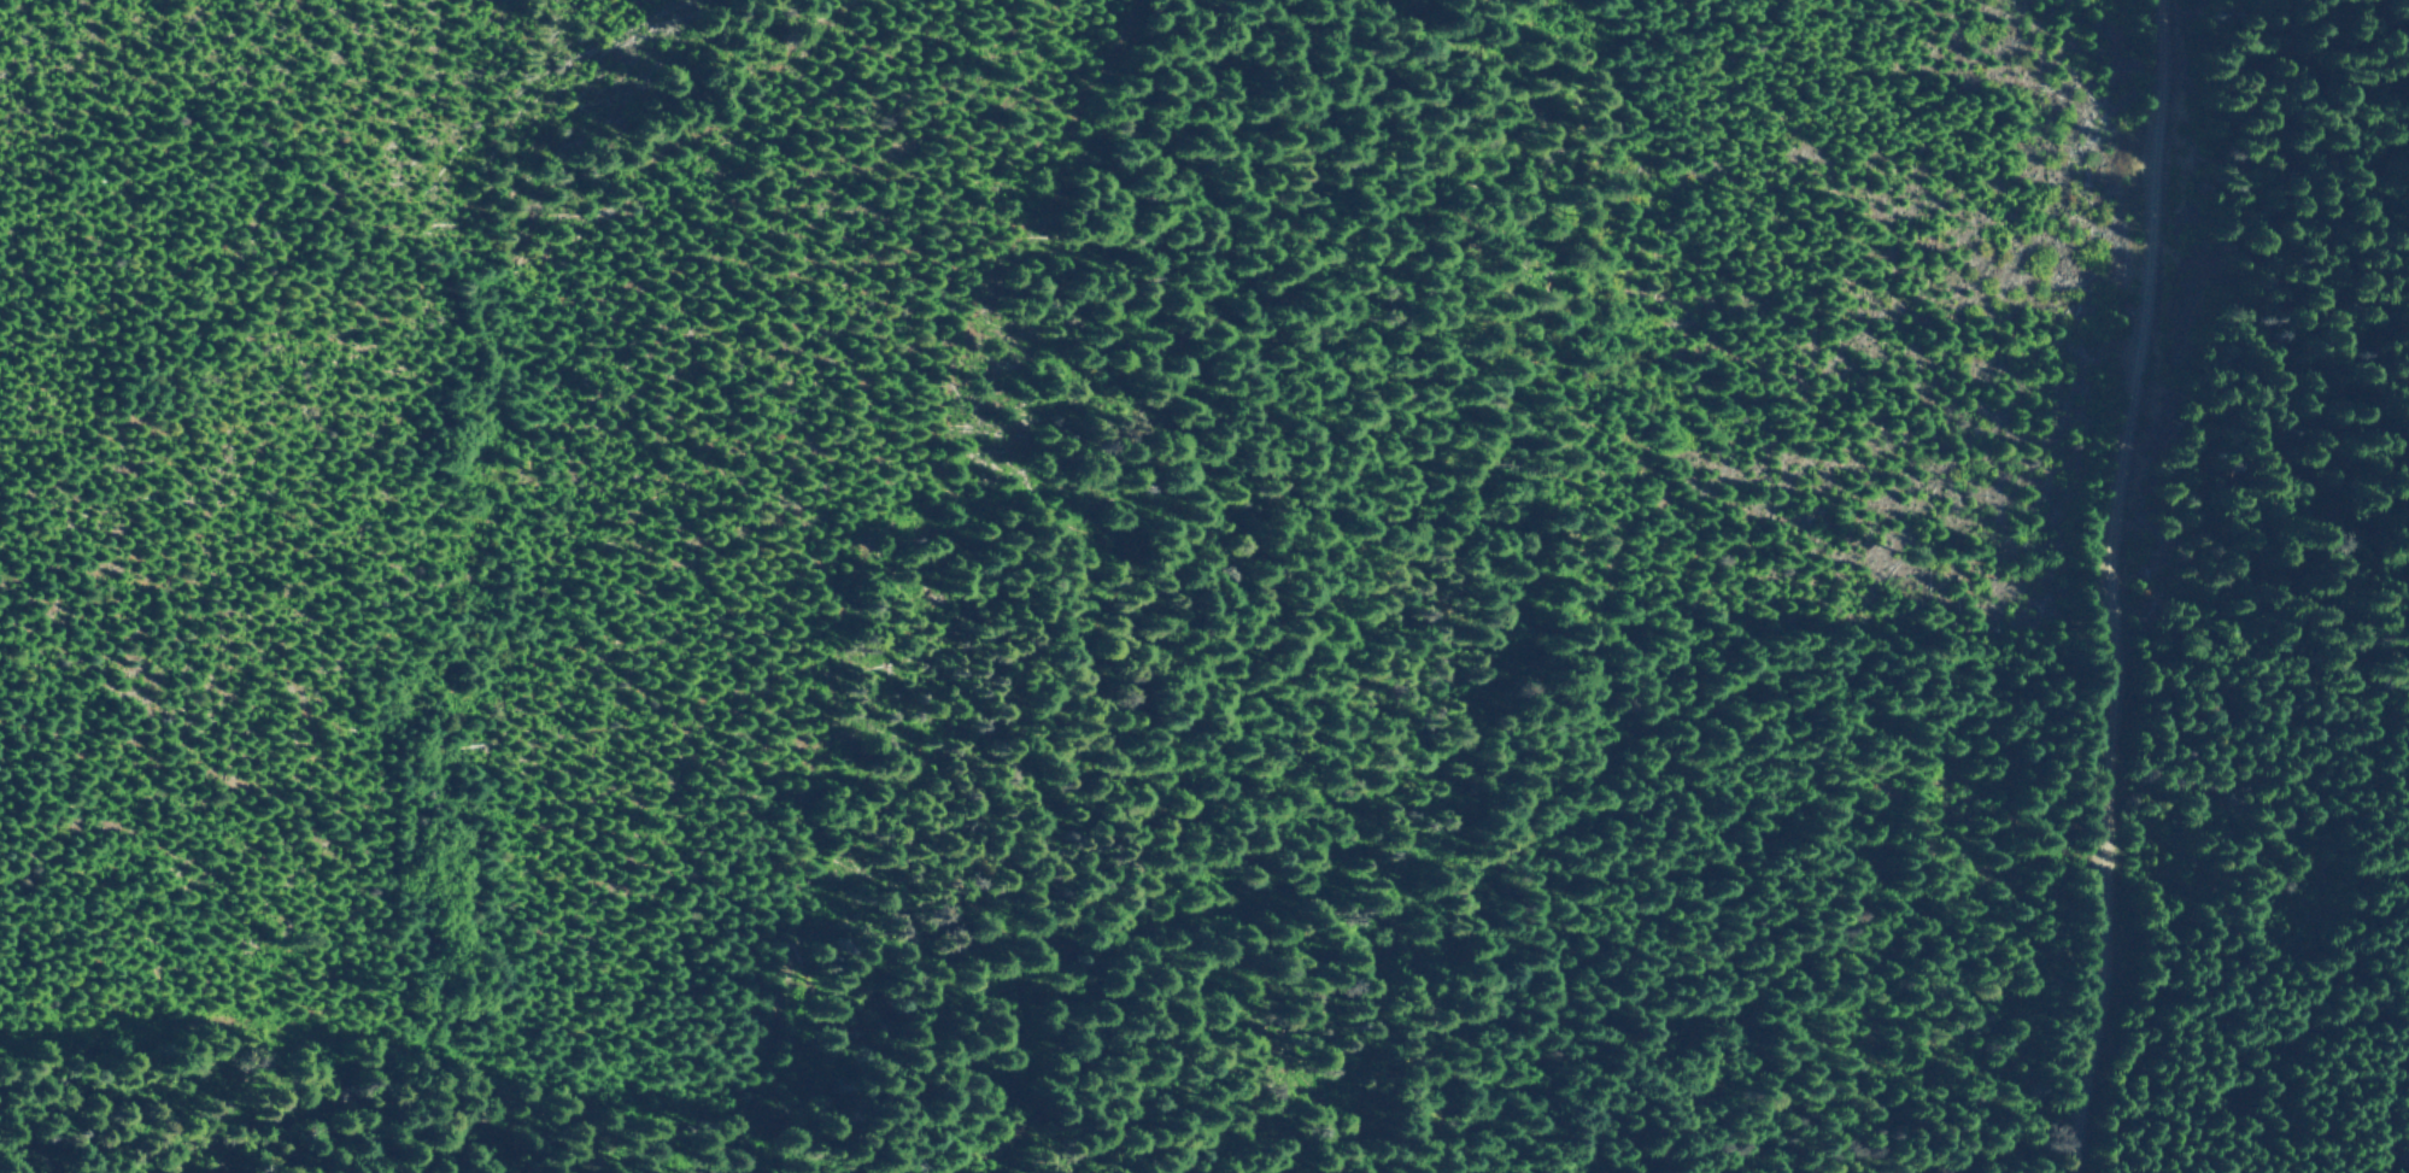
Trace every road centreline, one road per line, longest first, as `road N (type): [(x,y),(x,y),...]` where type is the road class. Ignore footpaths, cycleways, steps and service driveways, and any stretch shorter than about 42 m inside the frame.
road 1 (track): [(2073,1172),(2098,949),(2109,533),(2140,309),(2155,0)]

